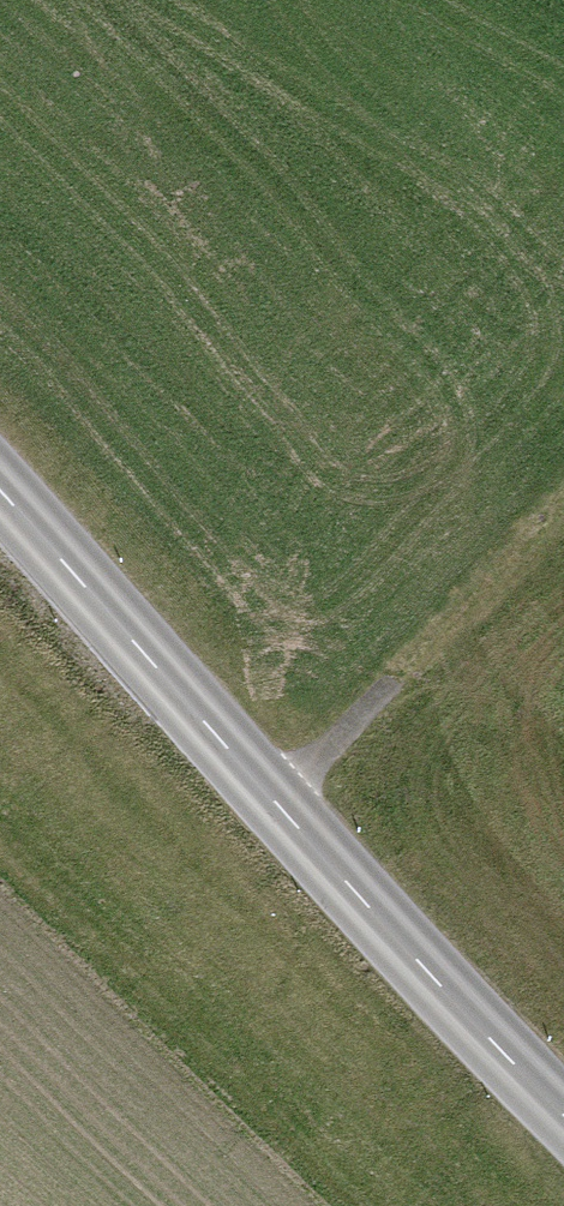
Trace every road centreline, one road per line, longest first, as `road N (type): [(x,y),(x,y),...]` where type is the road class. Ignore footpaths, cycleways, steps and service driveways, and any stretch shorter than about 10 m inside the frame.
road 1 (tertiary): [(0,493),(434,980),(563,1115)]
road 2 (track): [(272,798),(563,503)]

